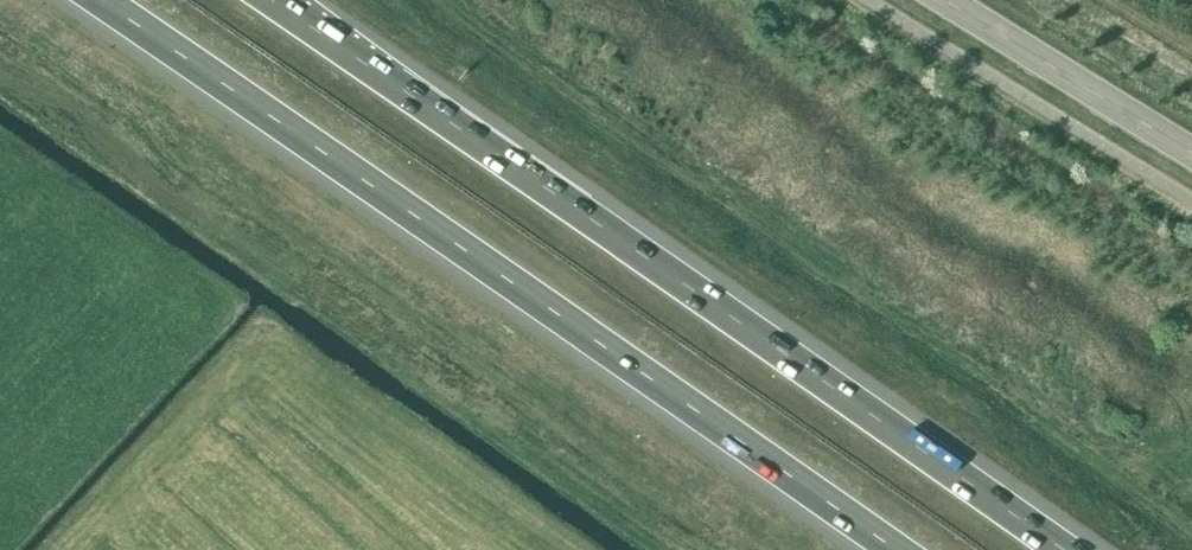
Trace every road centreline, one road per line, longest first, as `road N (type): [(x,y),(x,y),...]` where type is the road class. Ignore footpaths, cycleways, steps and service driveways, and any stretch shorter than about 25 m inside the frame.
road 1 (motorway): [(91,0),(887,549)]
road 2 (motorway): [(1062,549),(270,0)]
road 3 (tertiary): [(1191,153),(946,0)]

